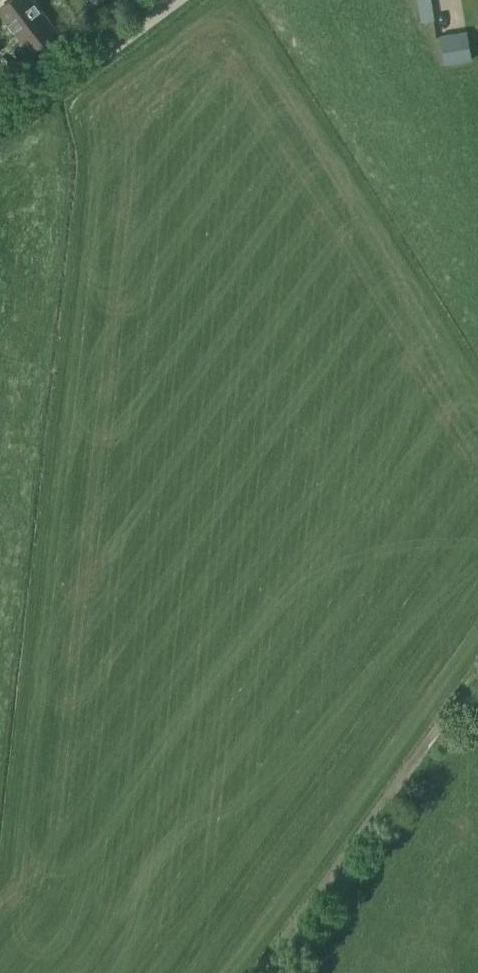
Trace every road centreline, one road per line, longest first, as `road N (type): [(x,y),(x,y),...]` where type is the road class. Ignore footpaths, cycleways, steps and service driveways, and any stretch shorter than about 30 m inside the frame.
road 1 (track): [(260,972),(477,677)]
road 2 (track): [(0,133),(177,0)]

